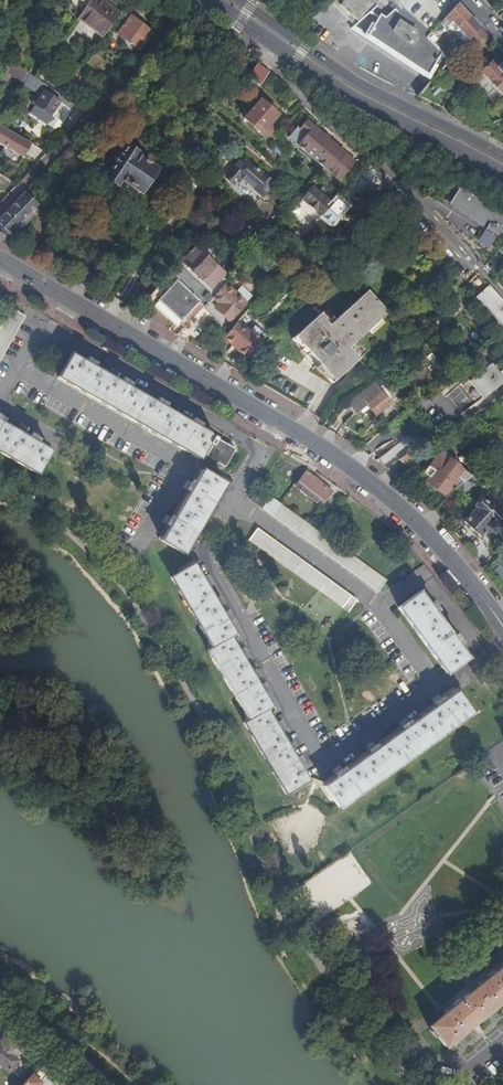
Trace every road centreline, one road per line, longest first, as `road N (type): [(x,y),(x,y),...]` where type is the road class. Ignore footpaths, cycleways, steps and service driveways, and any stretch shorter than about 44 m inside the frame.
road 1 (residential): [(323,763),(434,683),(369,597),(232,499)]
road 2 (residential): [(134,557),(181,465),(17,371),(38,329),(53,330)]
road 3 (primary): [(200,0),(340,97),(502,180)]
road 4 (tertiary): [(502,628),(426,531),(331,452),(279,422)]
road 5 (primary): [(502,156),(348,77),(240,0)]
road 6 (residential): [(323,763),(203,558),(232,499)]
road 7 (residential): [(53,330),(261,452)]
road 8 (tertiary): [(279,422),(72,302)]

